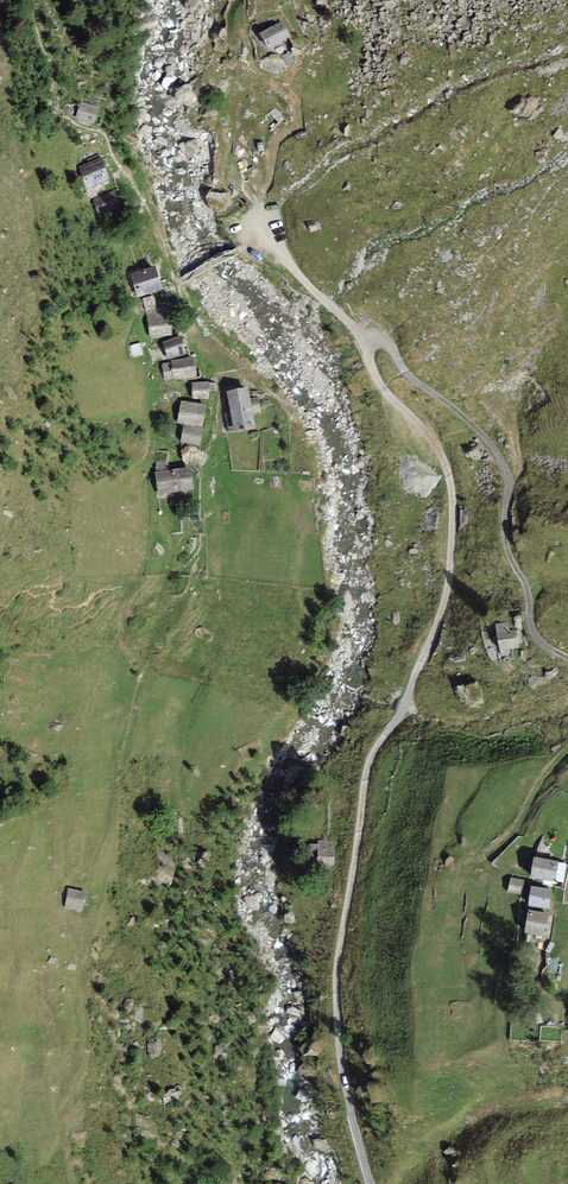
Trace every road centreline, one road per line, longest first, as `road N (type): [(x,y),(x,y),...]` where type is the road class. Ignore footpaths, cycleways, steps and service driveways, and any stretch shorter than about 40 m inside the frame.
road 1 (track): [(242,251),(293,270),(369,346),(370,369),(439,448),(454,491),(440,625),(373,760),(339,972),(340,1060),(370,1183)]
road 2 (track): [(567,659),(538,641),(527,621),(530,593),(508,555),(512,481),(493,448),(403,376),(394,349),(369,346)]

